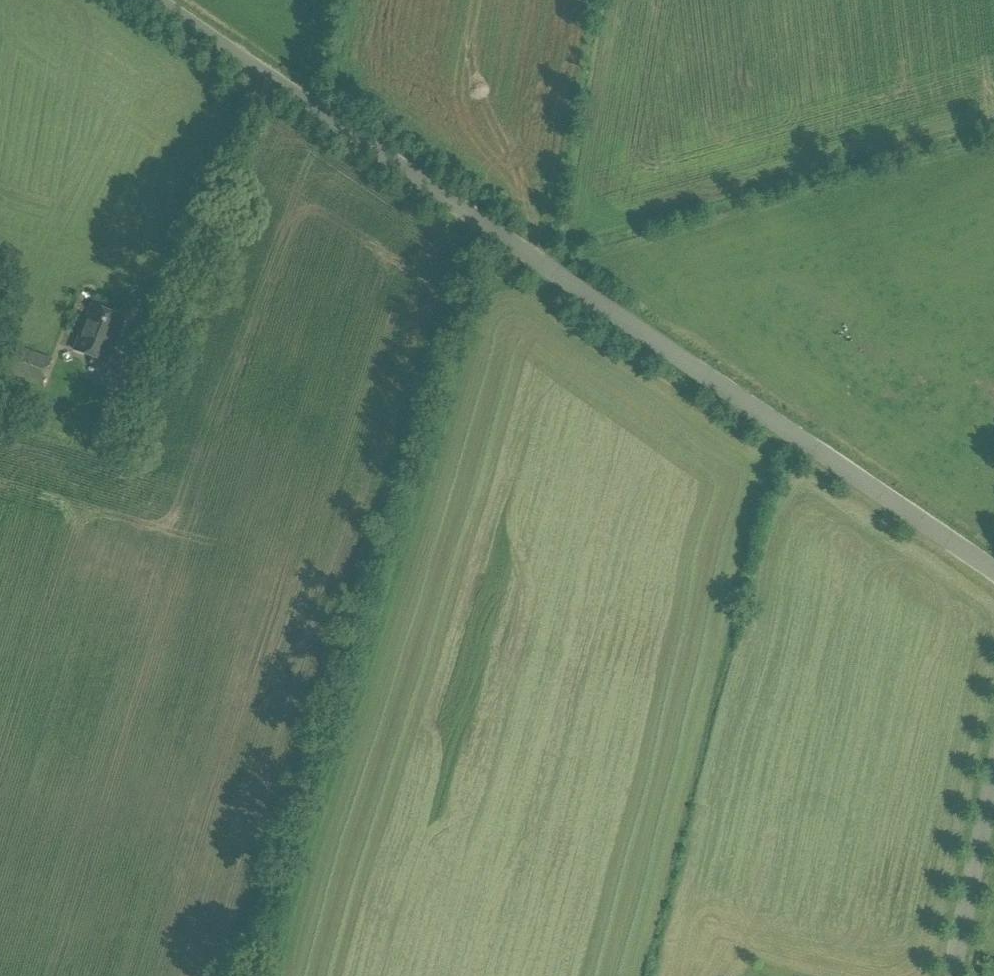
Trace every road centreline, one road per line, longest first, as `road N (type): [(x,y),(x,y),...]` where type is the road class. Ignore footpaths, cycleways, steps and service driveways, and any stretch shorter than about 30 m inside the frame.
road 1 (unclassified): [(993,578),(144,0)]

